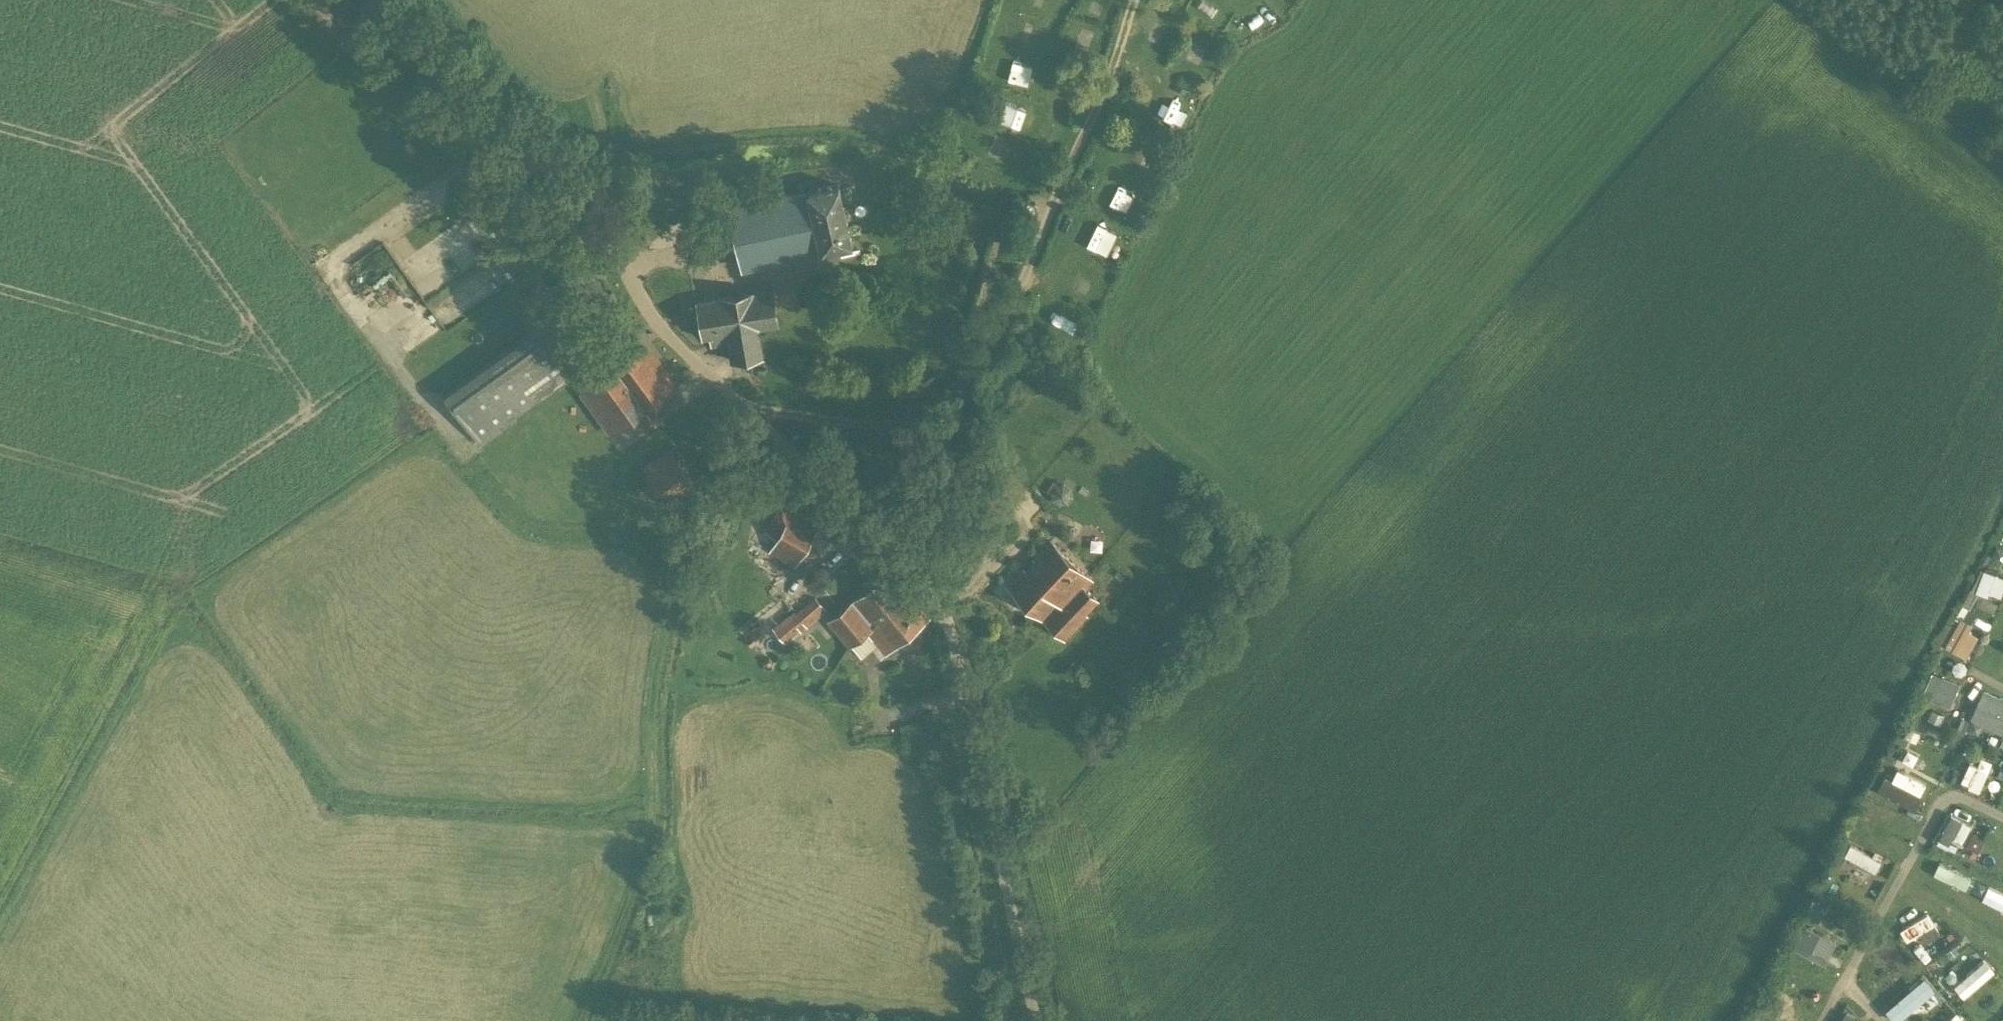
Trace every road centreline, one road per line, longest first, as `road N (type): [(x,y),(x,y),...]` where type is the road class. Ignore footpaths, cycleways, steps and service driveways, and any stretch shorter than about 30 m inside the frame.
road 1 (unclassified): [(1036,1020),(951,628),(915,571),(655,324),(617,255),(556,176),(385,0)]
road 2 (track): [(510,254),(384,346),(529,523),(621,530),(664,550),(672,598),(649,827),(641,875),(585,1020)]

